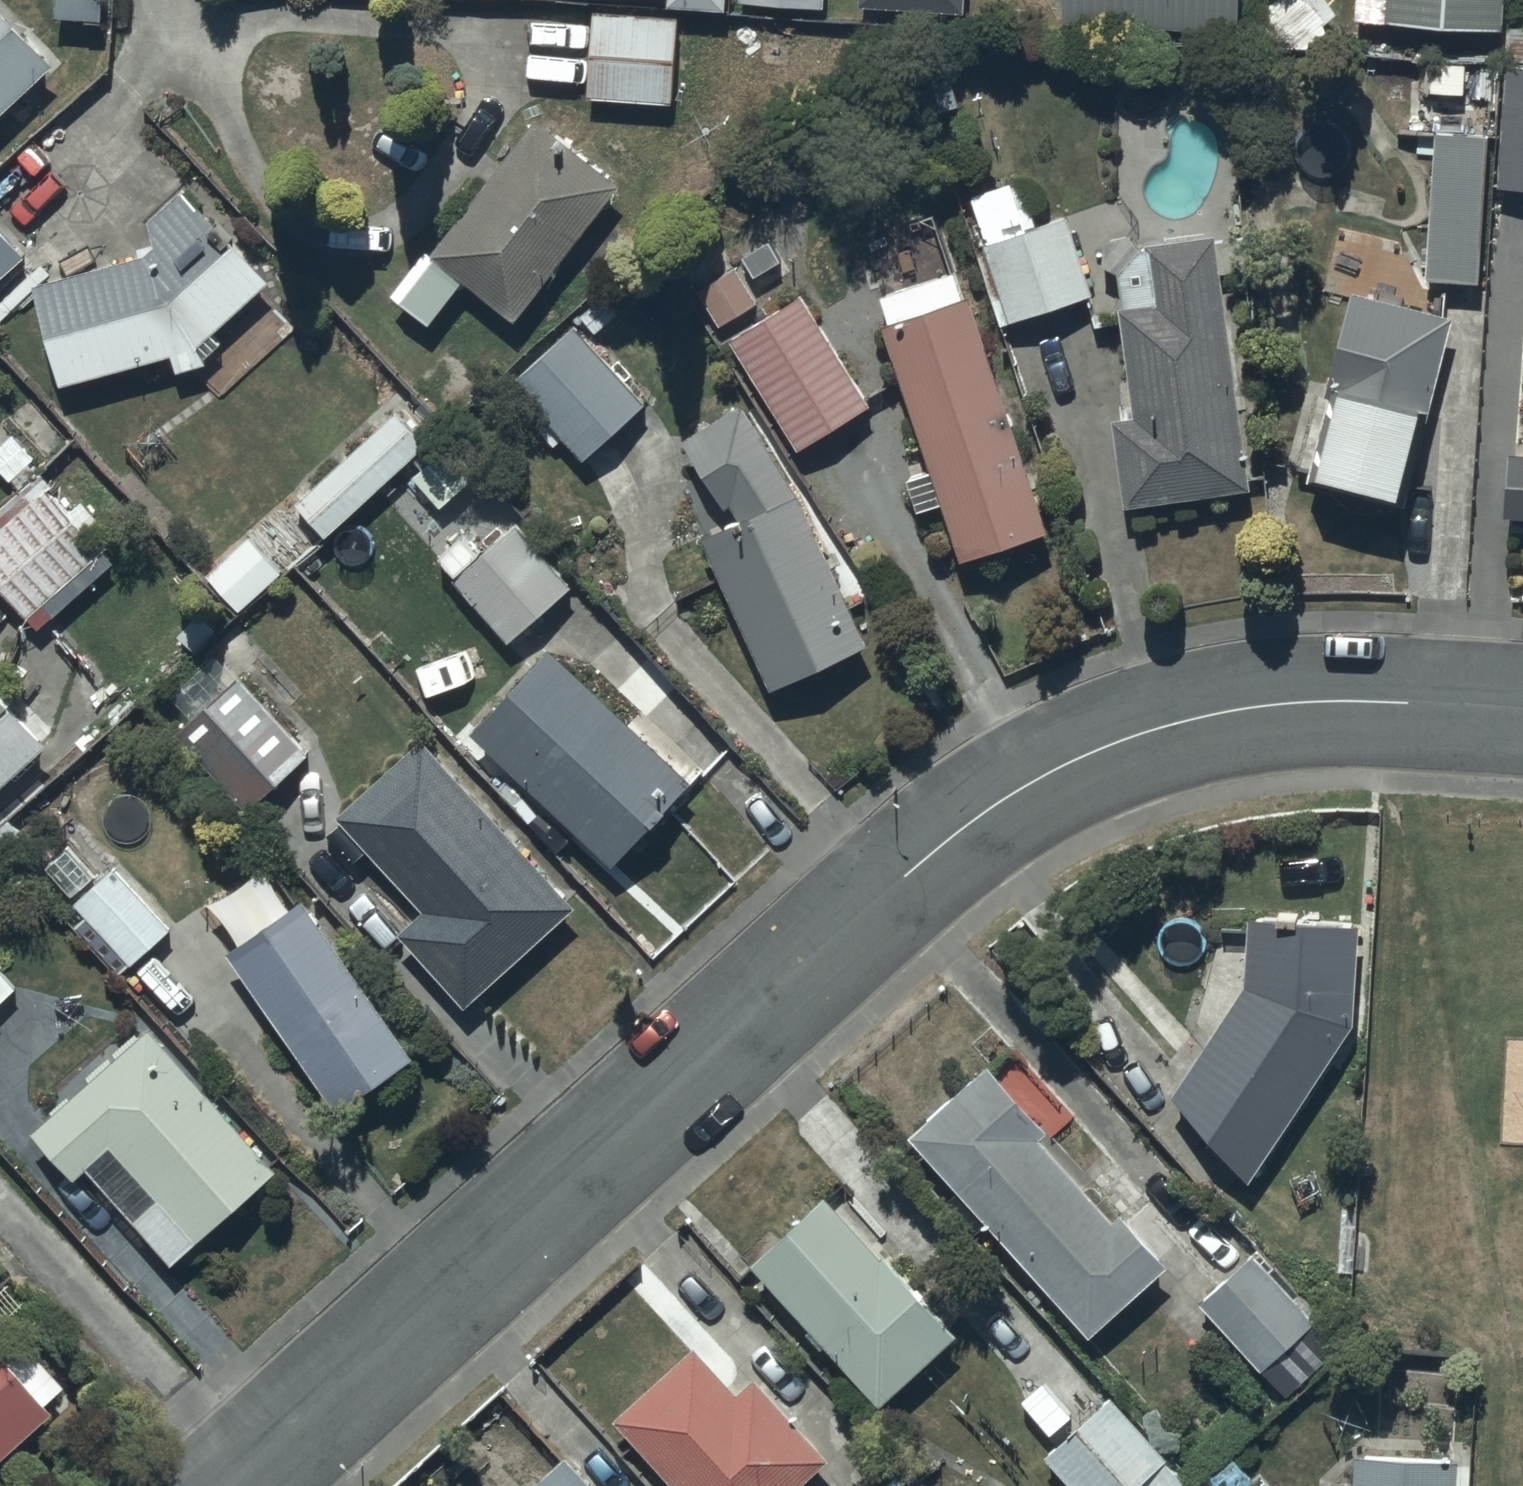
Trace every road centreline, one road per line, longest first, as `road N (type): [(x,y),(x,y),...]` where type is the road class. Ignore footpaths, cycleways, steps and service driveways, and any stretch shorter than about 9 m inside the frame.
road 1 (residential): [(239,1485),(909,889),(1035,788),(1168,724),(1314,709),(1522,720)]

